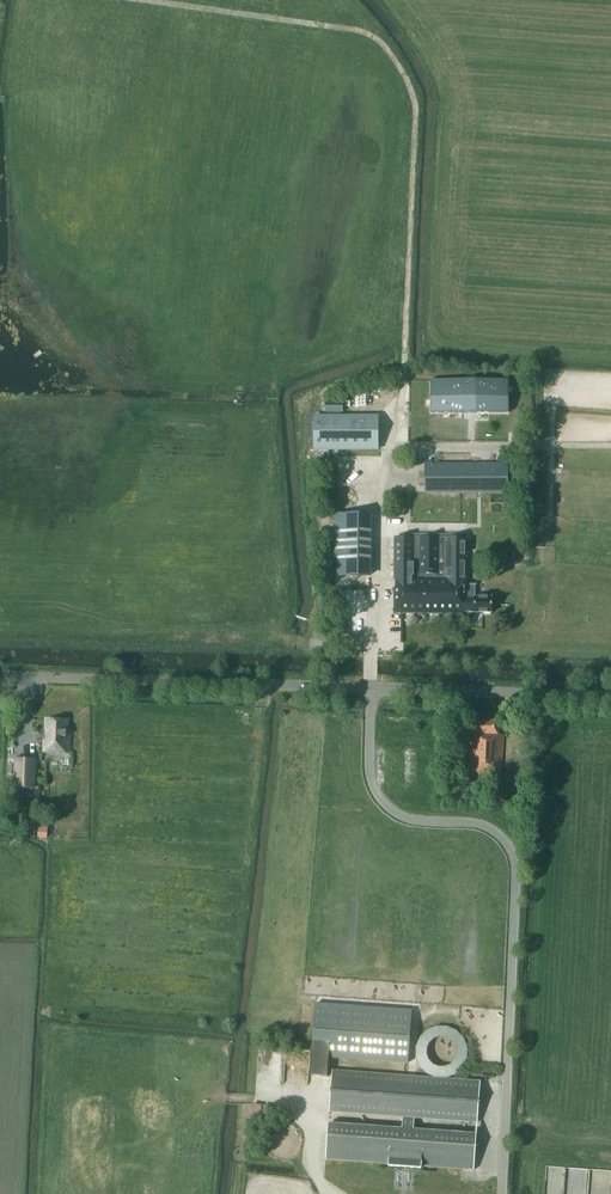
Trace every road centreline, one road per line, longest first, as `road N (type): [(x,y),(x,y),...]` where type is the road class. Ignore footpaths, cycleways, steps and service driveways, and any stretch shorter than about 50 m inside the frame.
road 1 (unclassified): [(610,693),(0,677)]

